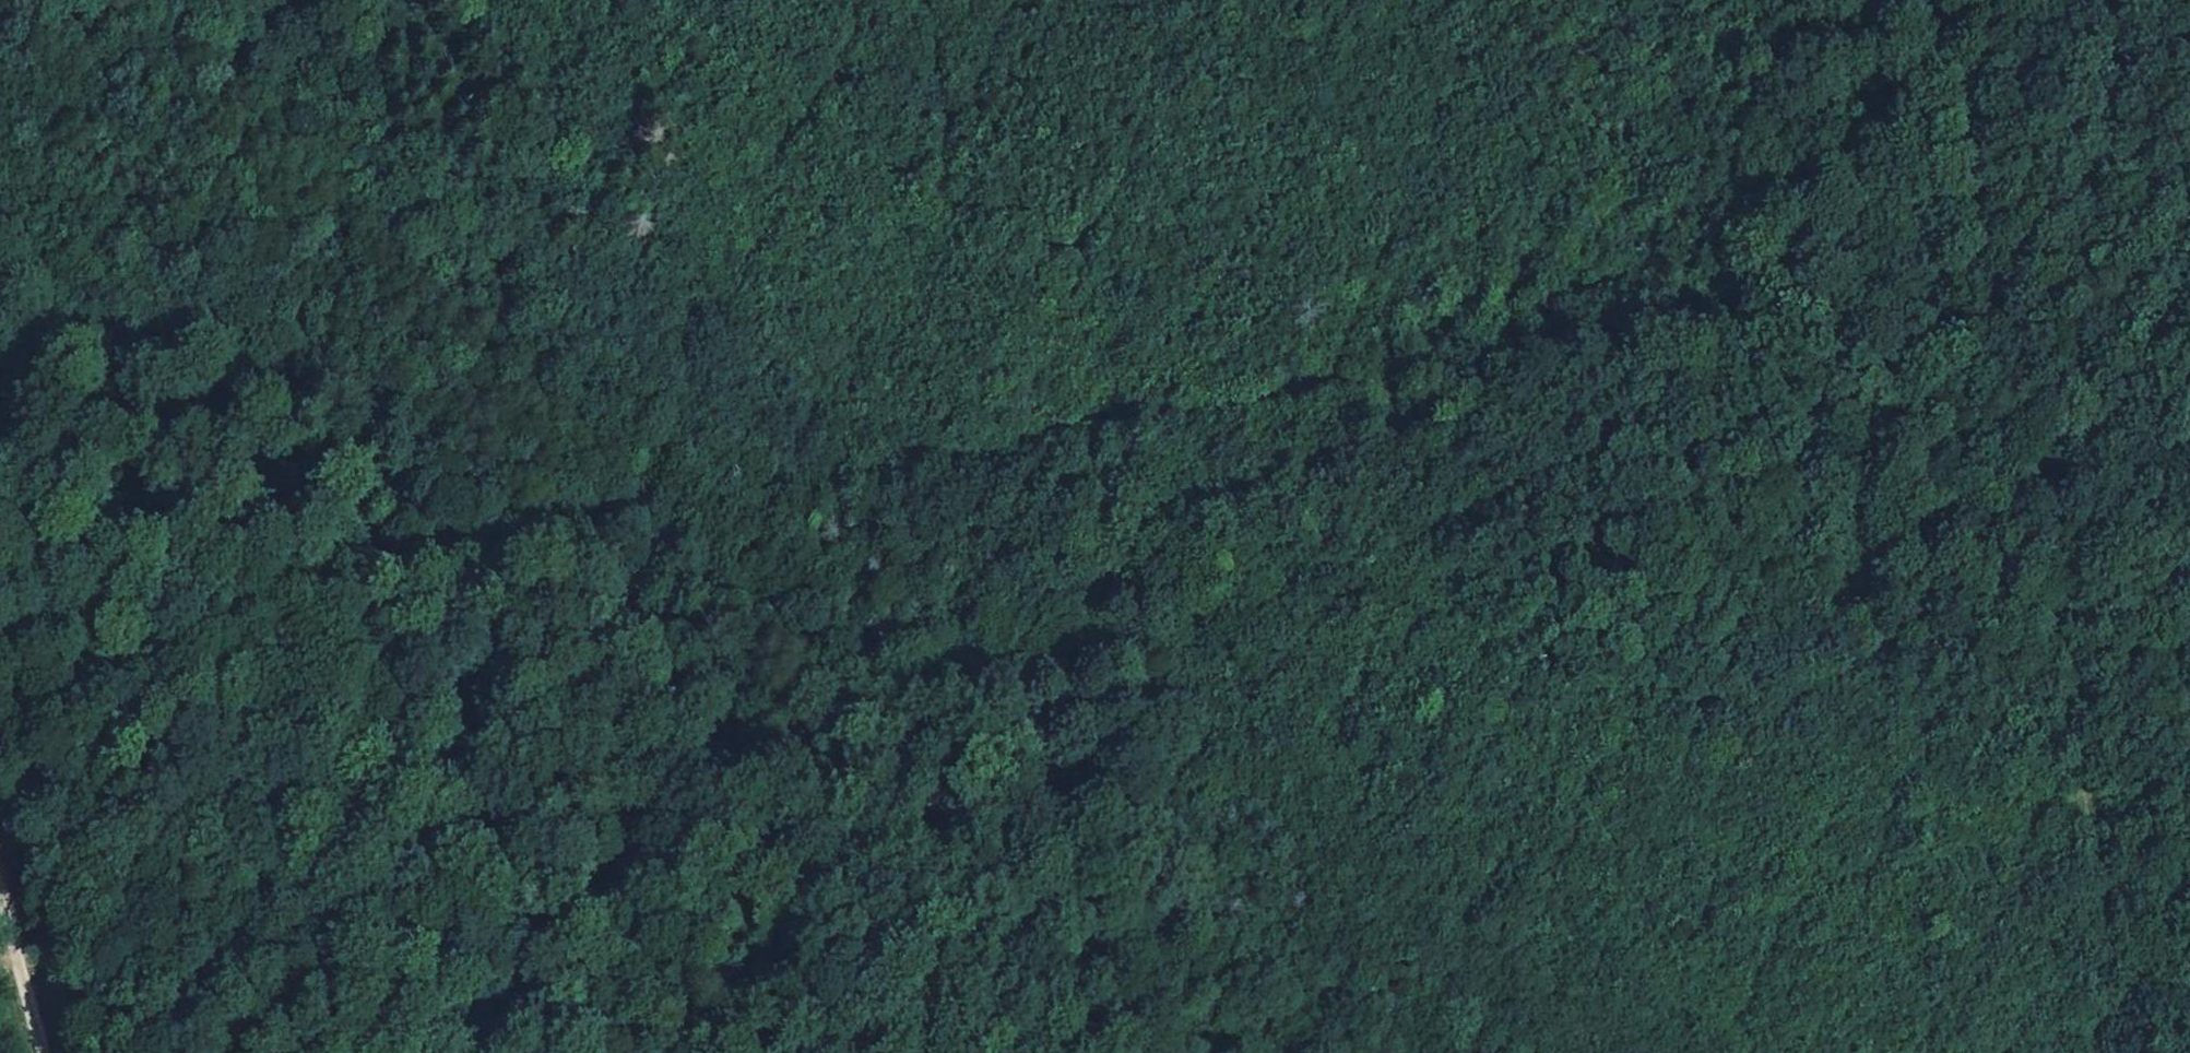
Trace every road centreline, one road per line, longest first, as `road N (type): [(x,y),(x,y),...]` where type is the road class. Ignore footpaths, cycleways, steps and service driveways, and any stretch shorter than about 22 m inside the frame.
road 1 (track): [(40,1052),(0,901)]

